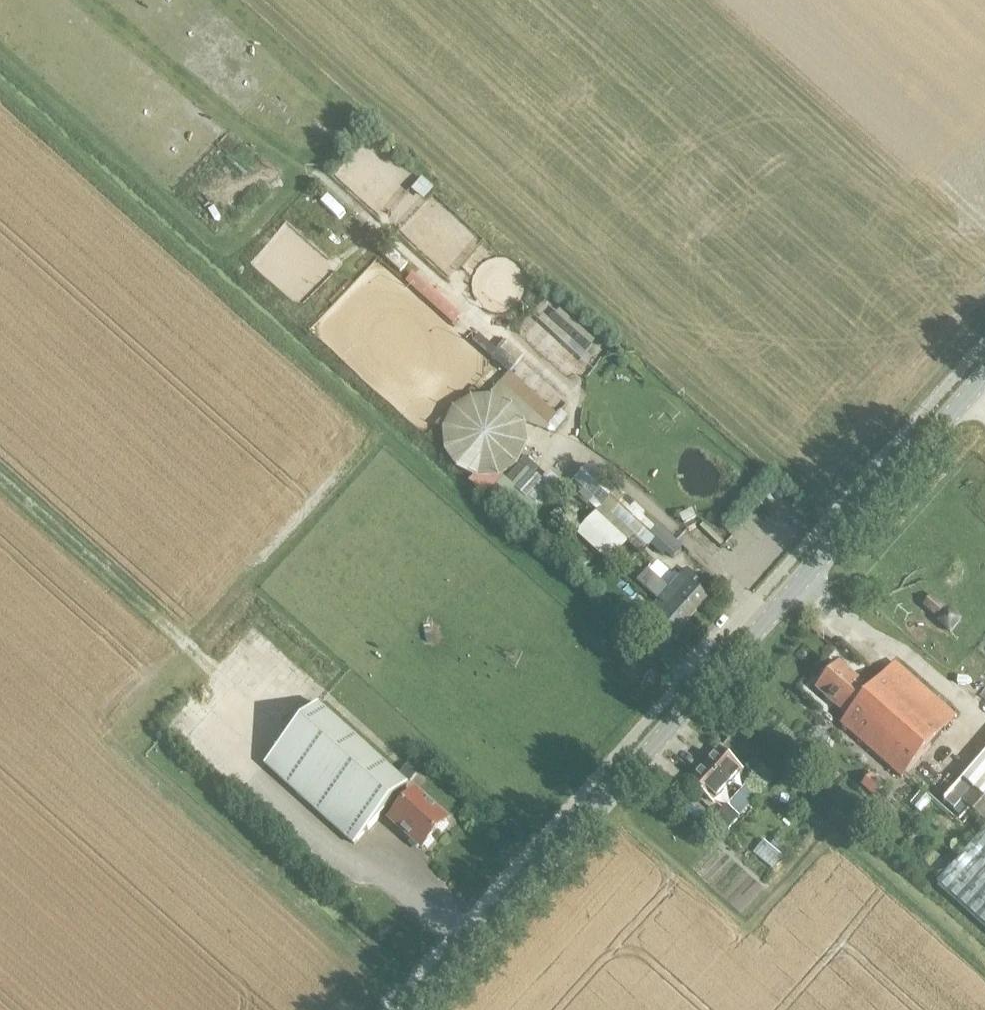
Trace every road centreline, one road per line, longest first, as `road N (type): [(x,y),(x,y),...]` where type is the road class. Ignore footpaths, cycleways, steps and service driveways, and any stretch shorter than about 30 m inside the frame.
road 1 (tertiary): [(417,1009),(984,376)]
road 2 (track): [(0,481),(213,670)]

